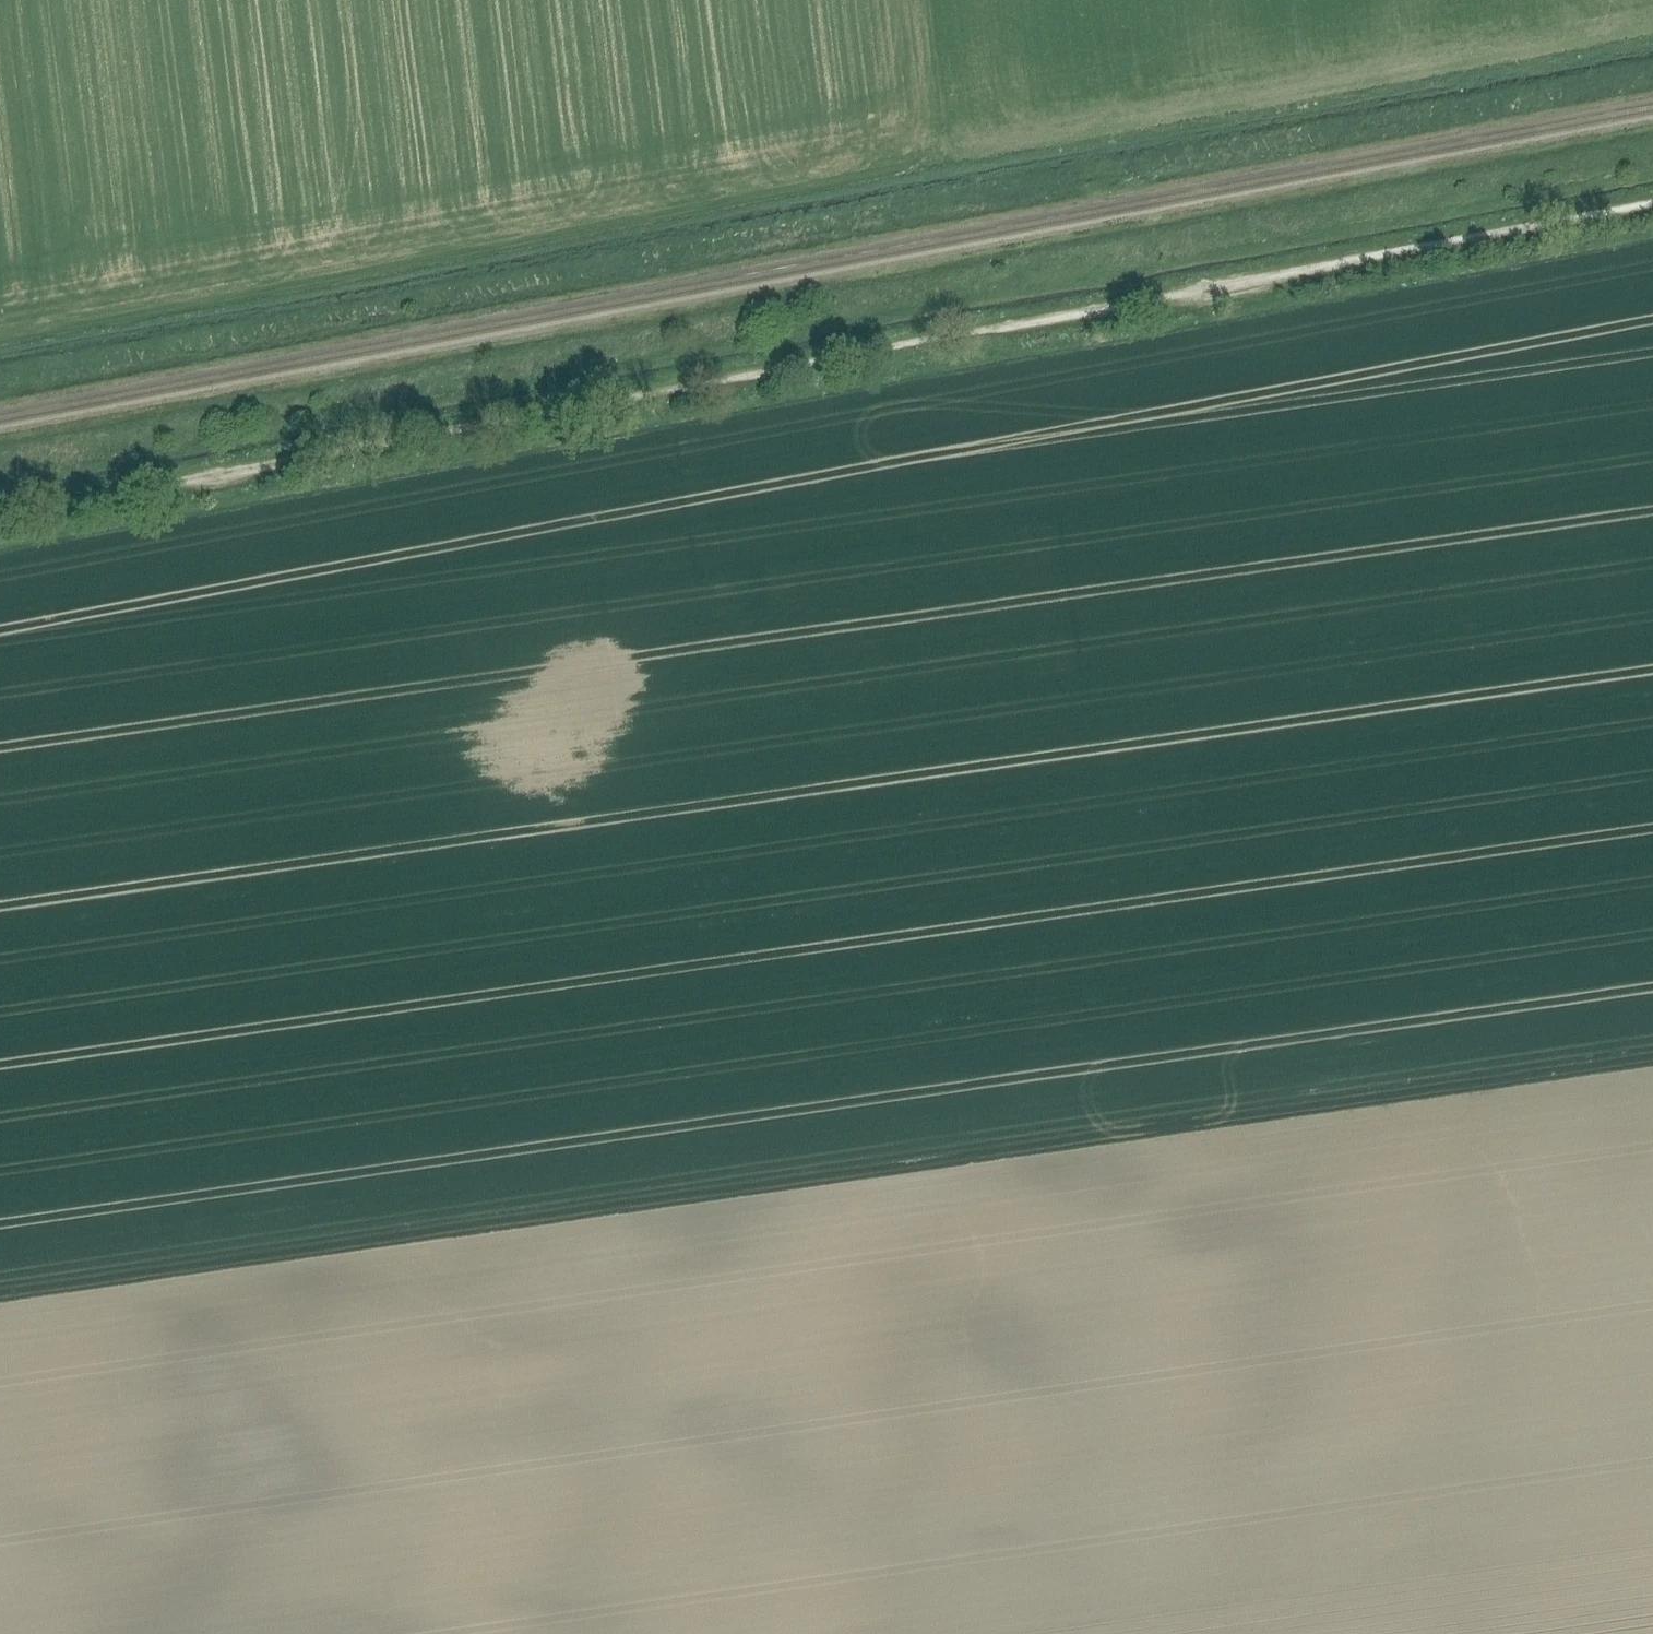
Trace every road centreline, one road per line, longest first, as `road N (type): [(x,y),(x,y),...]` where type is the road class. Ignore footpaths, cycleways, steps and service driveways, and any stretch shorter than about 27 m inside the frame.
road 1 (track): [(0,517),(1652,202)]

